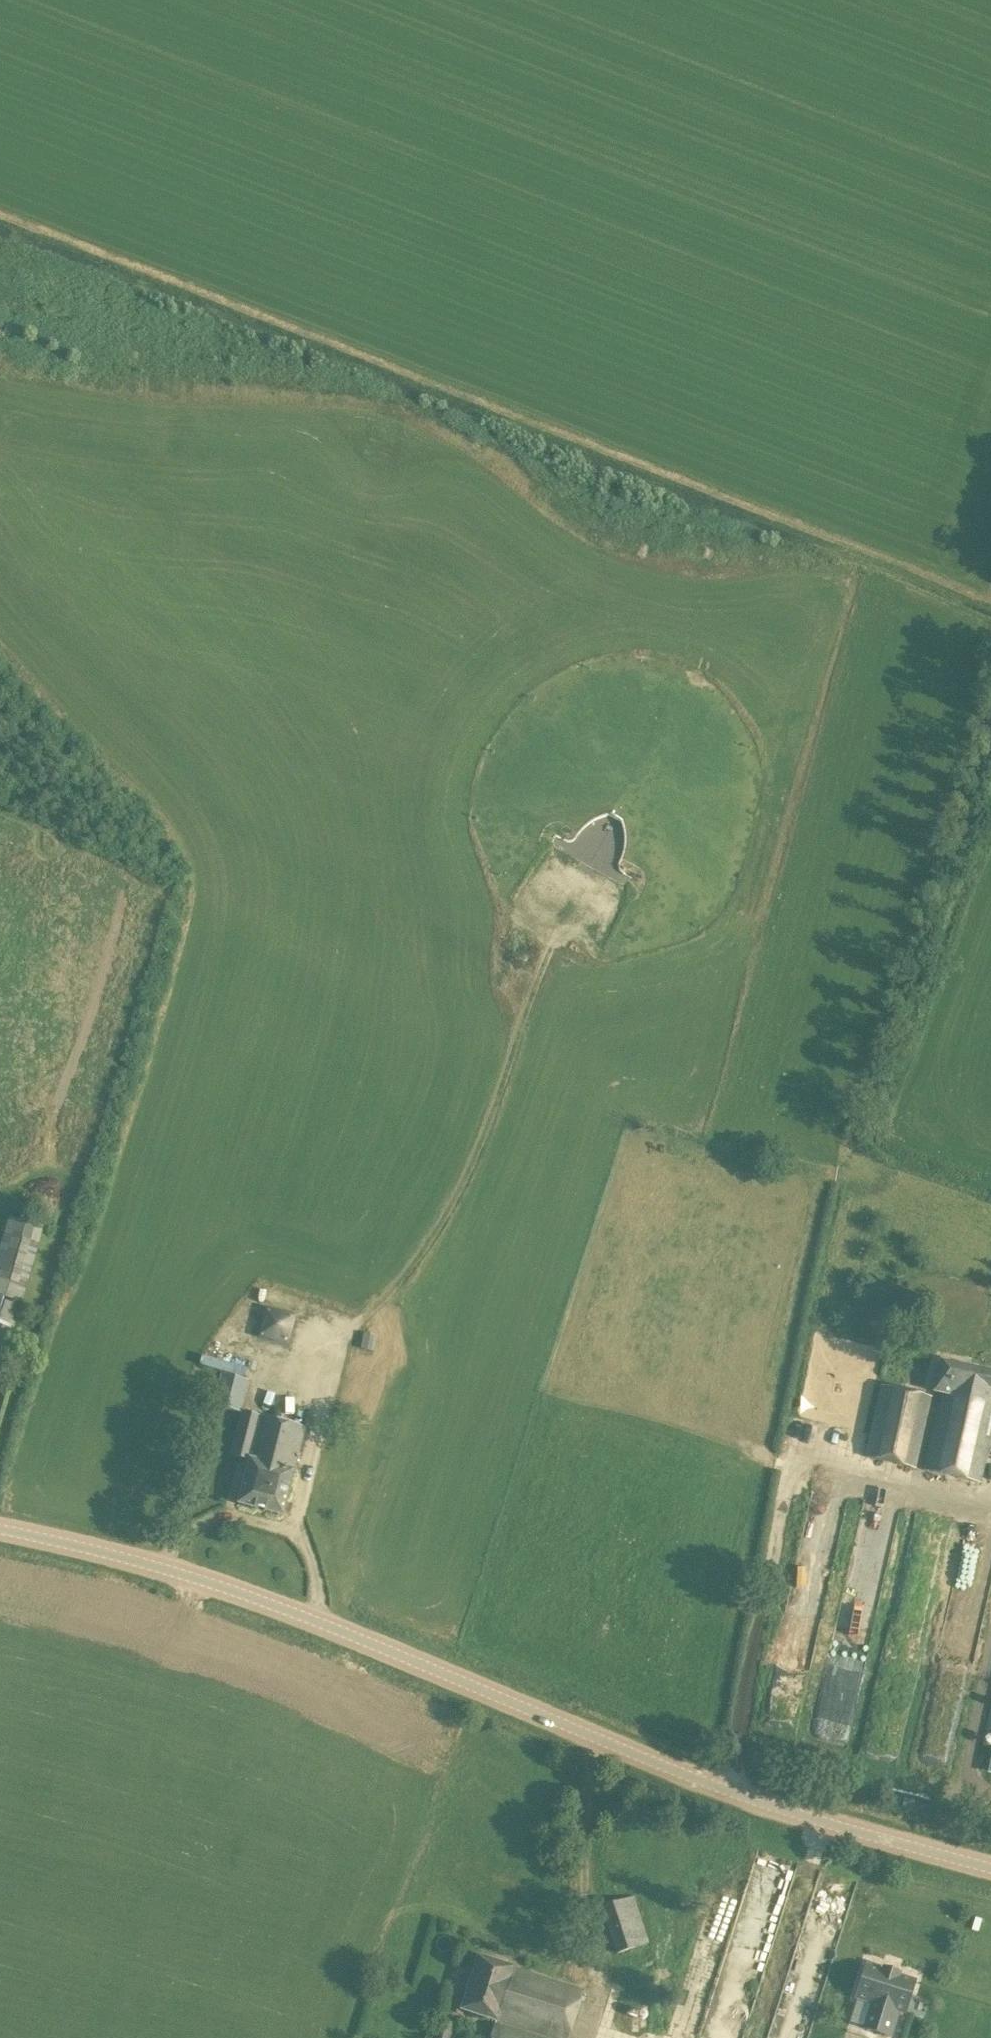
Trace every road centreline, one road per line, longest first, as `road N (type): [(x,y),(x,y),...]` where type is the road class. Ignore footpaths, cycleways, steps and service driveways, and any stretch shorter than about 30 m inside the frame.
road 1 (tertiary): [(990,1868),(700,1783),(321,1623),(131,1558),(0,1529)]

